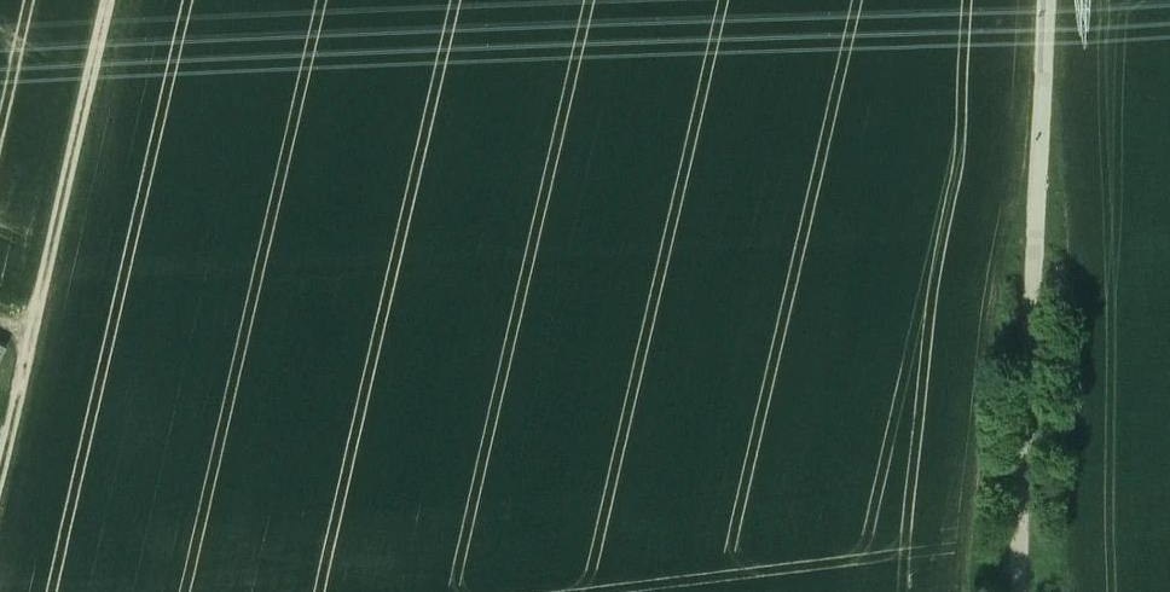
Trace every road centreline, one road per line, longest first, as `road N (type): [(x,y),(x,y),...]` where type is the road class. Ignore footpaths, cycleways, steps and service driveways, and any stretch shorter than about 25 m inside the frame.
road 1 (track): [(1028,591),(1050,0)]
road 2 (track): [(107,0),(0,493)]

